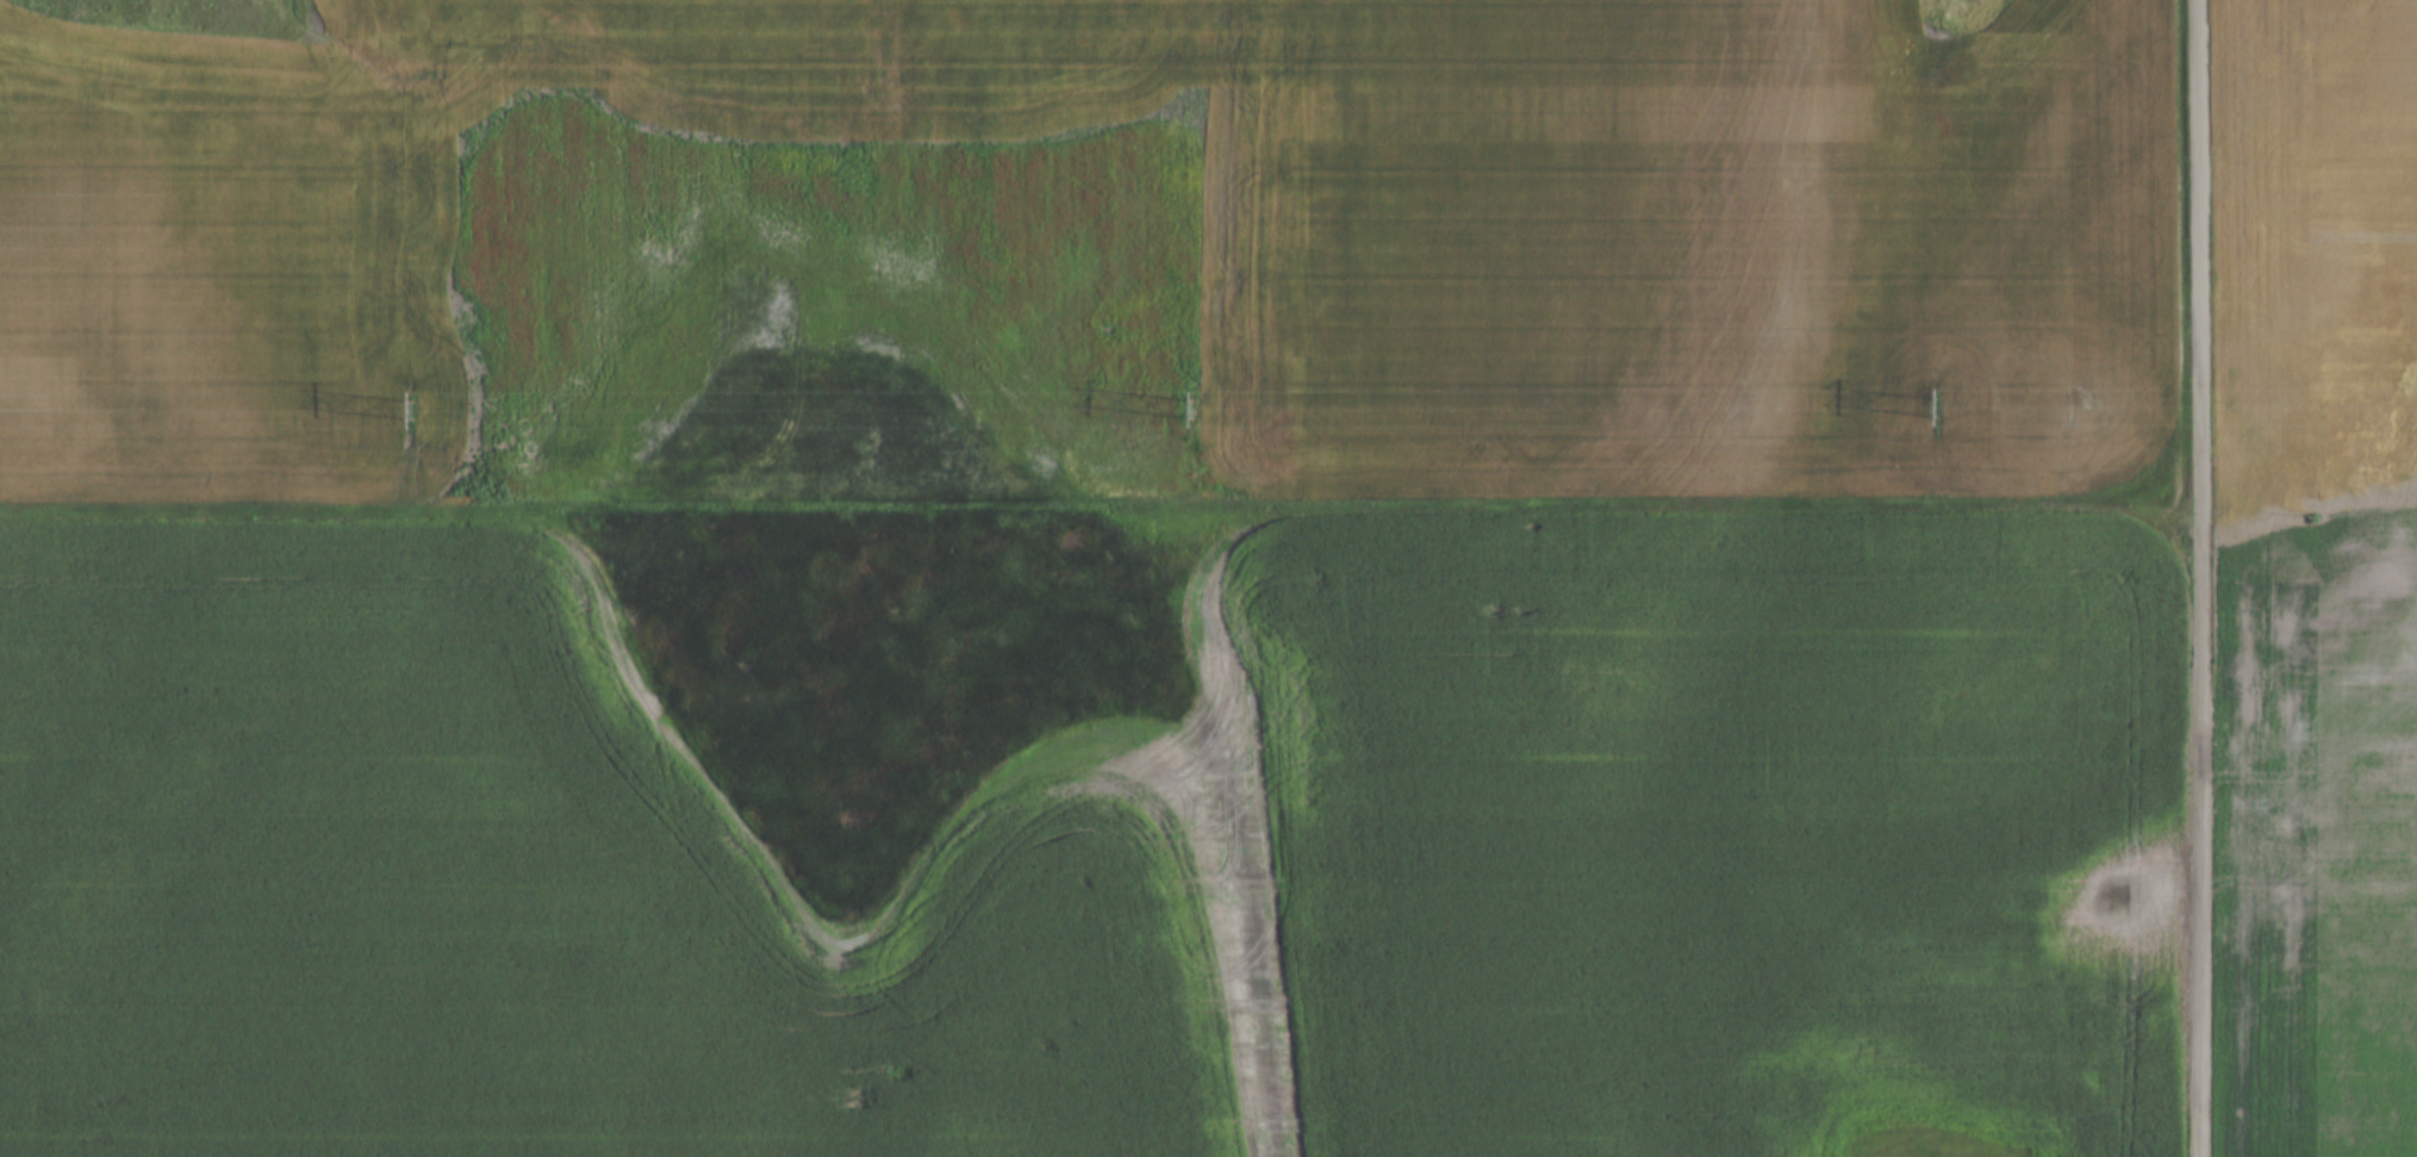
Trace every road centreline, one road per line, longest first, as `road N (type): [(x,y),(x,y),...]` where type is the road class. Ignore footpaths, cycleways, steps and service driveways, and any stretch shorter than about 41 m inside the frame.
road 1 (track): [(2205,524),(1809,516),(736,517),(523,504),(0,512)]
road 2 (track): [(2200,1156),(2205,516),(2196,0)]

